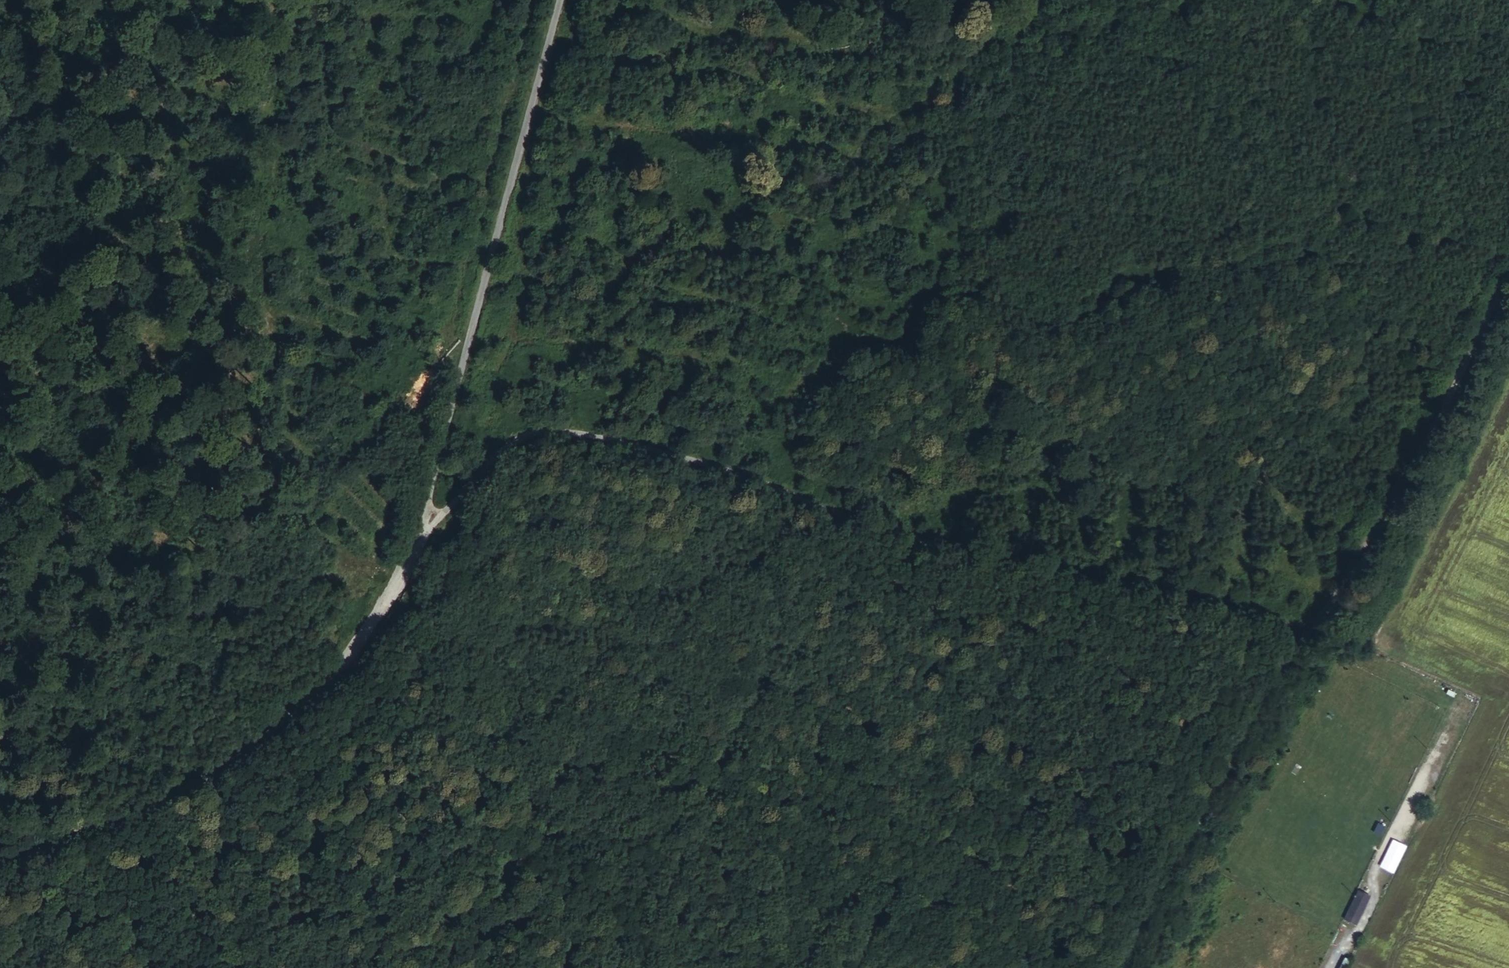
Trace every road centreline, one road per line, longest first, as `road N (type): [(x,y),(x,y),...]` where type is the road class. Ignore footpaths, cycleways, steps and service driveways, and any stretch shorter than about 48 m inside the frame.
road 1 (track): [(1508,279),(1338,594),(1240,735),(1120,967)]

